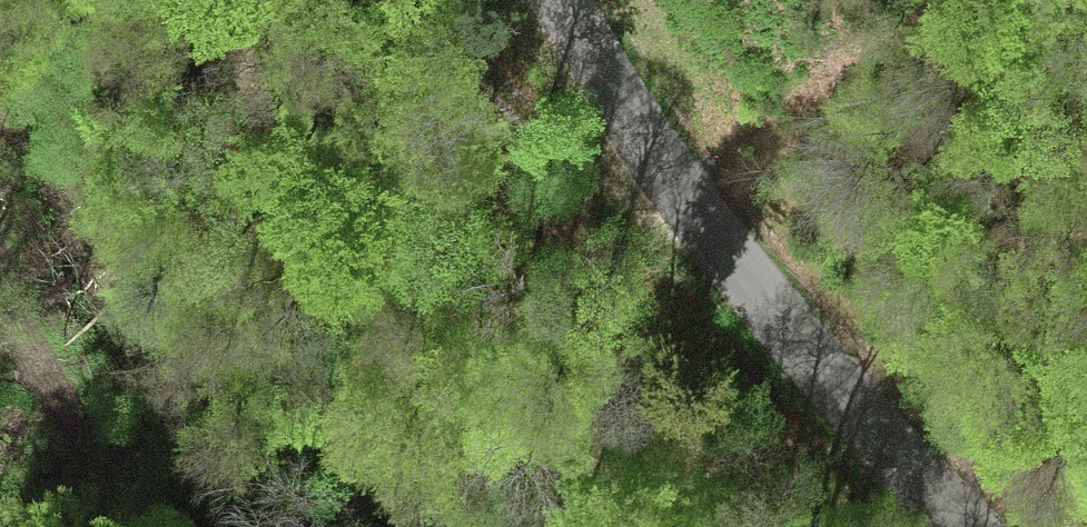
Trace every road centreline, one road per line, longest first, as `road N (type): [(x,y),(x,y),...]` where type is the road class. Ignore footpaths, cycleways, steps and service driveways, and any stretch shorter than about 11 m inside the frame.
road 1 (tertiary): [(967,526),(882,443),(749,282),(686,195),(575,0)]
road 2 (track): [(686,195),(548,138),(409,0)]
road 3 (track): [(173,526),(142,509),(30,386),(0,313)]

